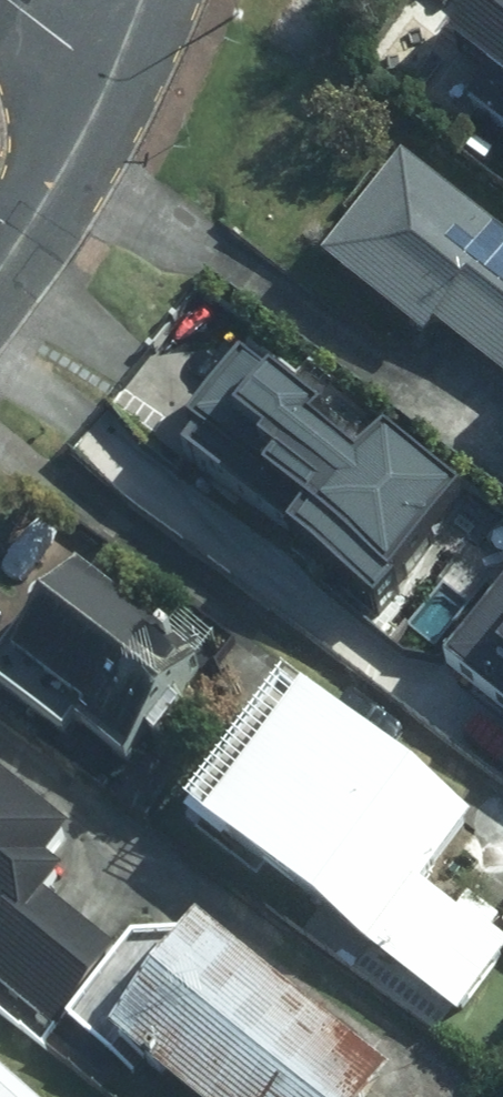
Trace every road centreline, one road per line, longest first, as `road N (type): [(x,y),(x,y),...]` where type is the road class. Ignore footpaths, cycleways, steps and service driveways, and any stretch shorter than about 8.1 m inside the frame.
road 1 (residential): [(0,269),(90,122),(107,79)]
road 2 (residential): [(4,0),(107,79)]

